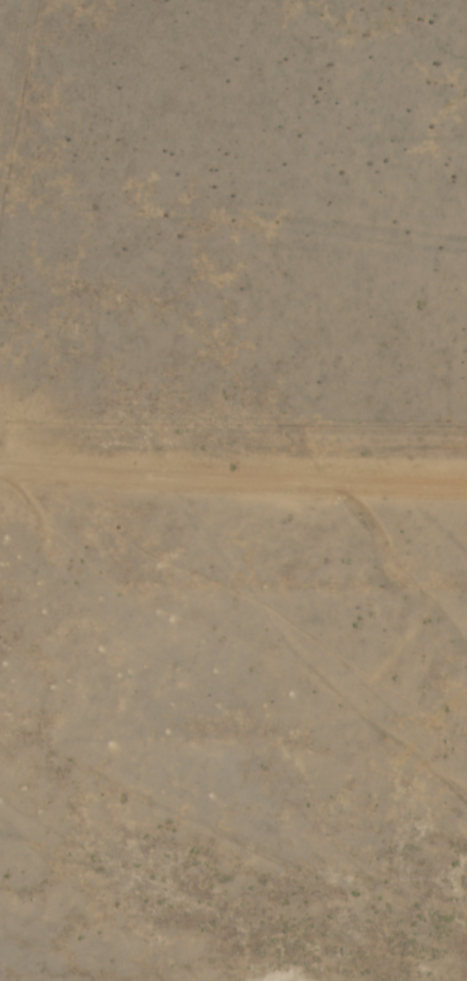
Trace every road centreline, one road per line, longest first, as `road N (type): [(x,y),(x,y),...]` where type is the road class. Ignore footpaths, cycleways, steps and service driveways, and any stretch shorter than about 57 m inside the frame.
road 1 (residential): [(0,455),(466,442)]

